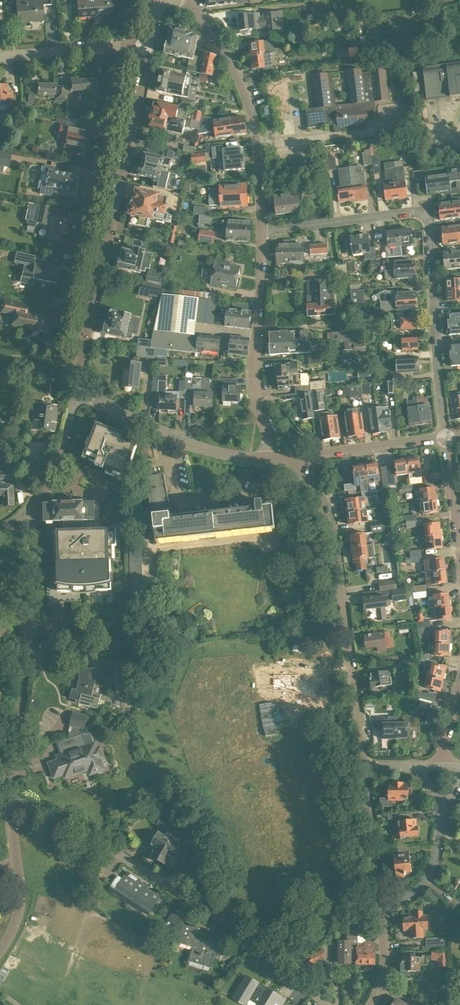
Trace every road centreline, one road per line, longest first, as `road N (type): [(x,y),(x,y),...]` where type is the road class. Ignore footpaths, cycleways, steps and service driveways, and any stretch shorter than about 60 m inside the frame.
road 1 (residential): [(445,439),(425,216),(260,231)]
road 2 (residential): [(327,1004),(245,934),(9,794)]
road 3 (residential): [(76,390),(149,47)]
road 4 (residential): [(363,766),(333,540),(303,455)]
road 5 (residential): [(260,231),(247,99),(206,22),(182,0)]
road 6 (residential): [(267,457),(254,377),(260,231)]
road 7 (residential): [(267,457),(212,451),(76,390)]
road 8 (residential): [(9,794),(29,628)]
road 9 (residential): [(0,951),(21,896),(9,794)]
road 10 (residential): [(0,57),(149,47)]
road 11 (residential): [(303,455),(445,439)]
road 12 (residential): [(385,907),(363,766)]
road 13 (residential): [(385,907),(430,875),(446,805)]
road 14 (residential): [(29,628),(35,502)]
road 15 (residential): [(35,502),(59,457),(76,390)]

